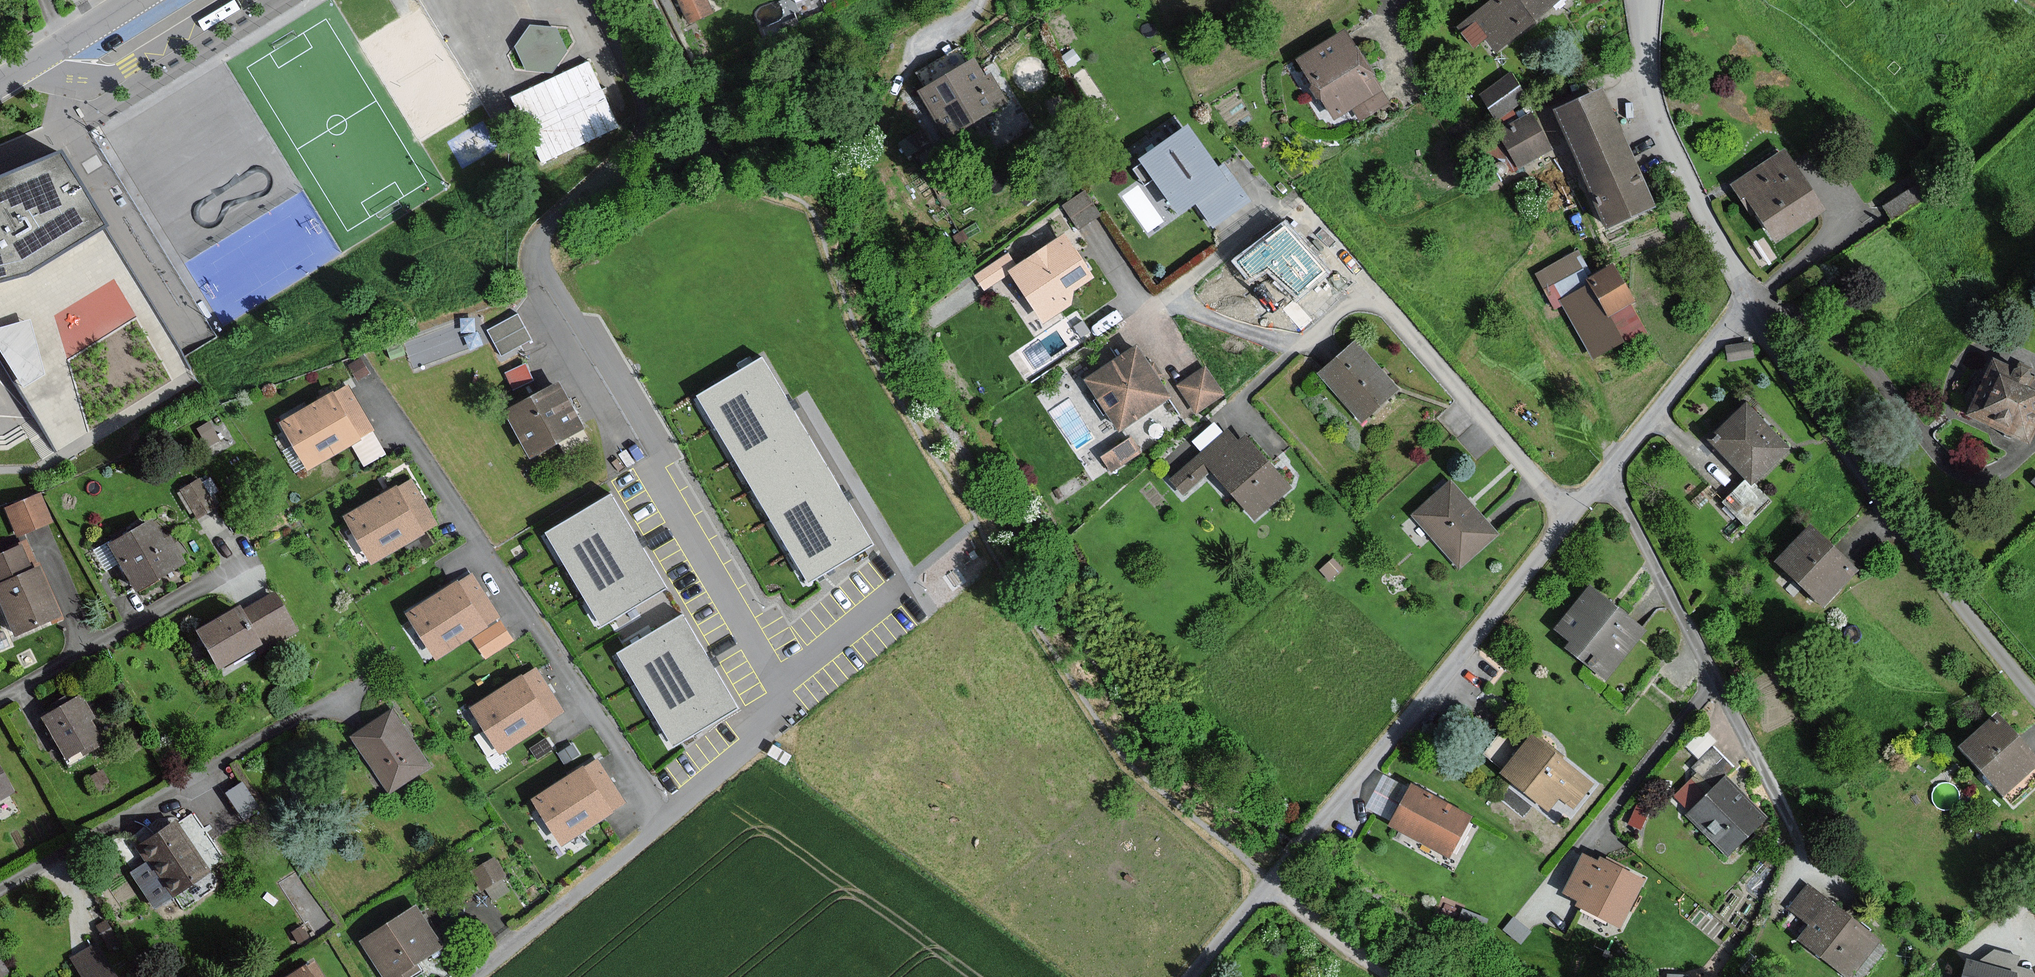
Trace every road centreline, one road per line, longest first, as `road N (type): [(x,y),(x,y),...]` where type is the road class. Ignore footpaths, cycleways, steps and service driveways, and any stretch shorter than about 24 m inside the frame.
road 1 (residential): [(597,0),(642,99),(643,127),(553,220),(540,256),(659,441),(655,481),(757,653)]
road 2 (residential): [(1570,514),(1191,976)]
road 3 (residential): [(376,395),(663,819)]
road 4 (residential): [(2034,698),(1781,360),(1749,302)]
road 5 (residential): [(0,889),(295,716)]
road 6 (residential): [(1749,302),(1657,116),(1641,0)]
road 7 (residential): [(1371,287),(1570,514)]
road 8 (residential): [(232,570),(0,698)]
road 9 (residential): [(1168,295),(1258,222),(1286,211),(1320,227),(1371,287)]
road 10 (residential): [(471,976),(663,819)]
road 11 (residential): [(1749,302),(1597,480)]
road 12 (residential): [(1712,678),(1631,516),(1597,480)]
road 13 (residential): [(1813,876),(1712,678)]
road 14 (residential): [(663,819),(762,726),(772,693),(757,653)]
road 15 (residential): [(1712,678),(1591,837)]
road 16 (residential): [(1371,287),(1237,400)]
road 17 (track): [(1396,976),(1272,881)]
road 18 (residential): [(132,0),(0,82)]

